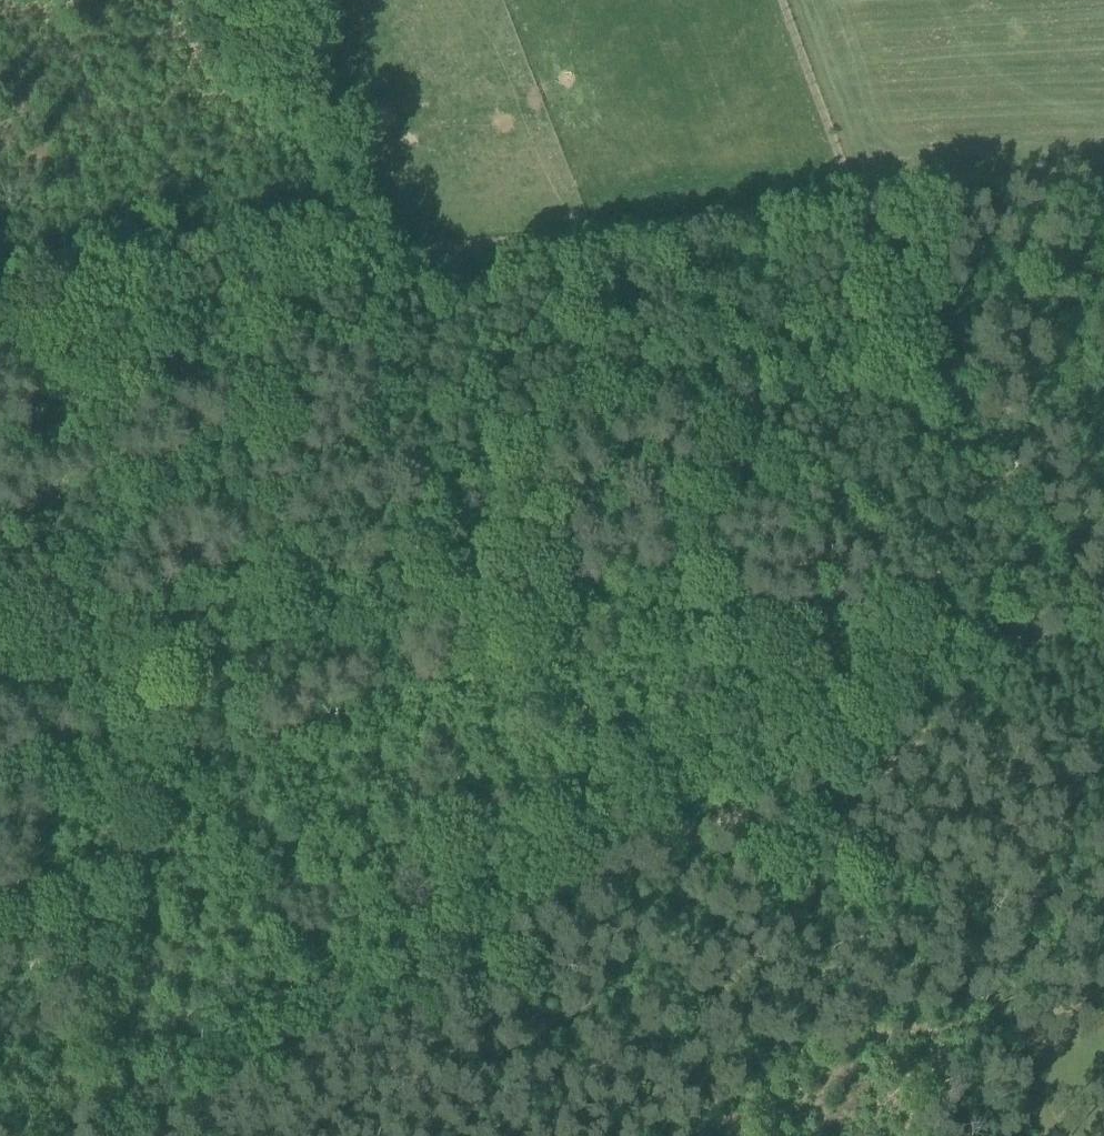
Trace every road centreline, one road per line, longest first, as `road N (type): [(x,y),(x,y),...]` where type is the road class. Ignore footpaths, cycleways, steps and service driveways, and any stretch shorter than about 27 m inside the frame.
road 1 (track): [(1103,200),(1019,187),(467,257),(275,253),(0,282)]
road 2 (track): [(148,1135),(399,984),(720,809)]
road 3 (track): [(720,809),(1065,610),(1103,577)]

